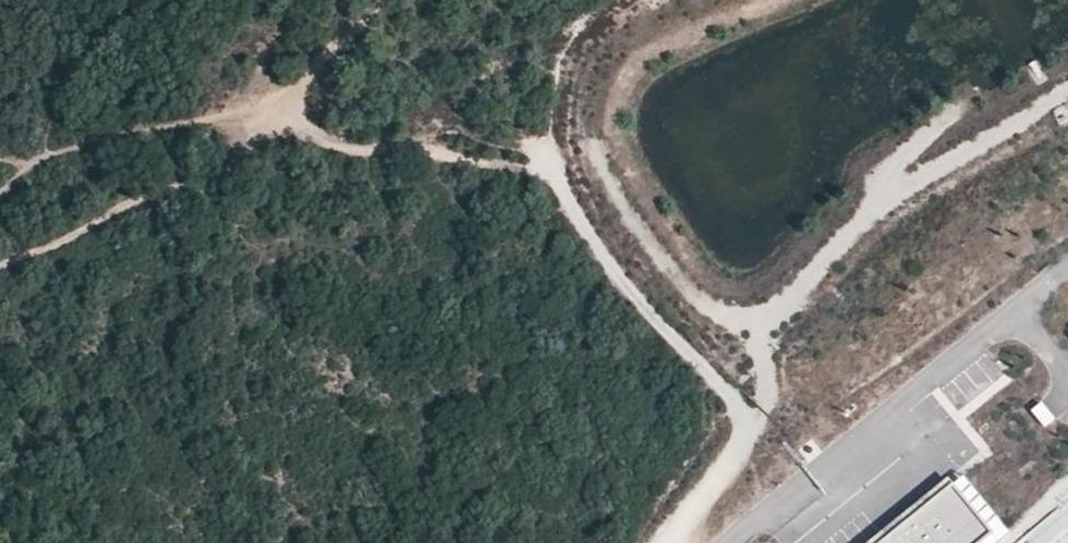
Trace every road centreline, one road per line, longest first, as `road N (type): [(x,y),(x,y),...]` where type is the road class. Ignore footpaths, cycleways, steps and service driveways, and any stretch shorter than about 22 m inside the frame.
road 1 (track): [(372,0),(265,102),(221,167),(27,264),(0,266)]
road 2 (track): [(750,423),(548,173)]

